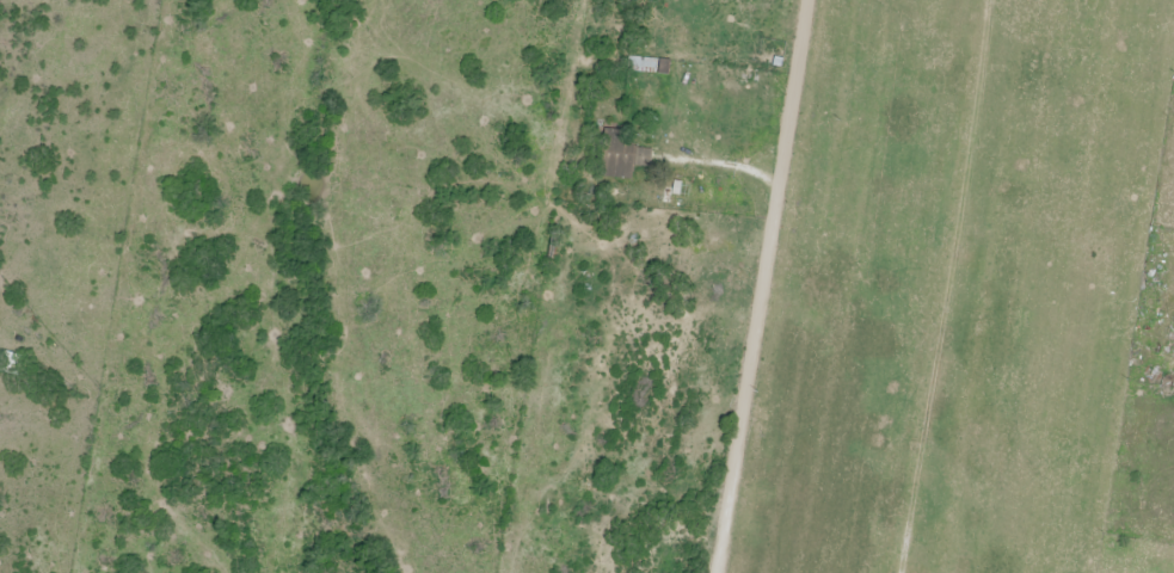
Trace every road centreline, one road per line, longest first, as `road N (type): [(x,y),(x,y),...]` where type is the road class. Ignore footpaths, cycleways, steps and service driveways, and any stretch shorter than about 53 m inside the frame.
road 1 (track): [(900,572),(990,0)]

